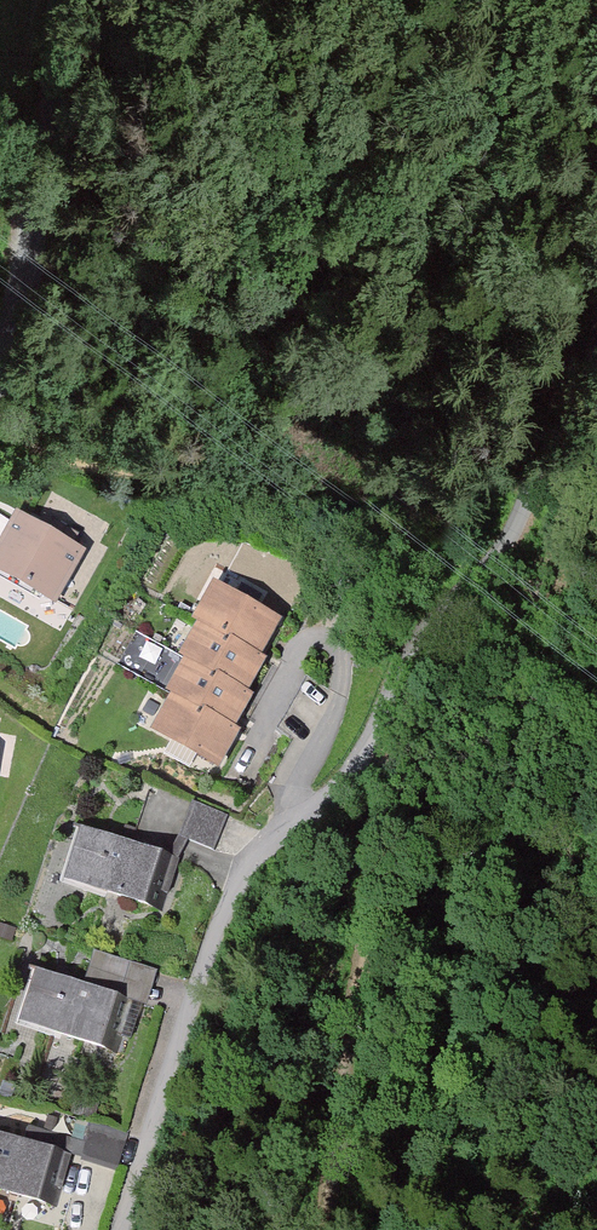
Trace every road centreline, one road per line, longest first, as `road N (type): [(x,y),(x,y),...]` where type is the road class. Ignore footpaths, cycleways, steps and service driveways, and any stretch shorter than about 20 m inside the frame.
road 1 (track): [(114,1229),(161,1034),(208,913),(345,736),(358,698),(493,555),(596,373)]
road 2 (unclassified): [(10,353),(63,199),(99,0)]

